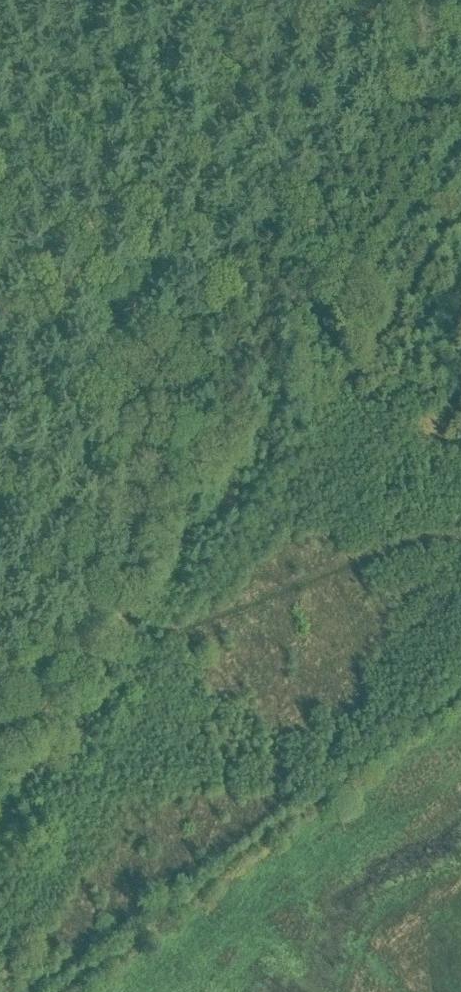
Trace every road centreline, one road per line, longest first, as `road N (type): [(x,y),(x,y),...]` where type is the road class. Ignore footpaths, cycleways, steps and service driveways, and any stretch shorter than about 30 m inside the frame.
road 1 (track): [(460,693),(67,991)]

